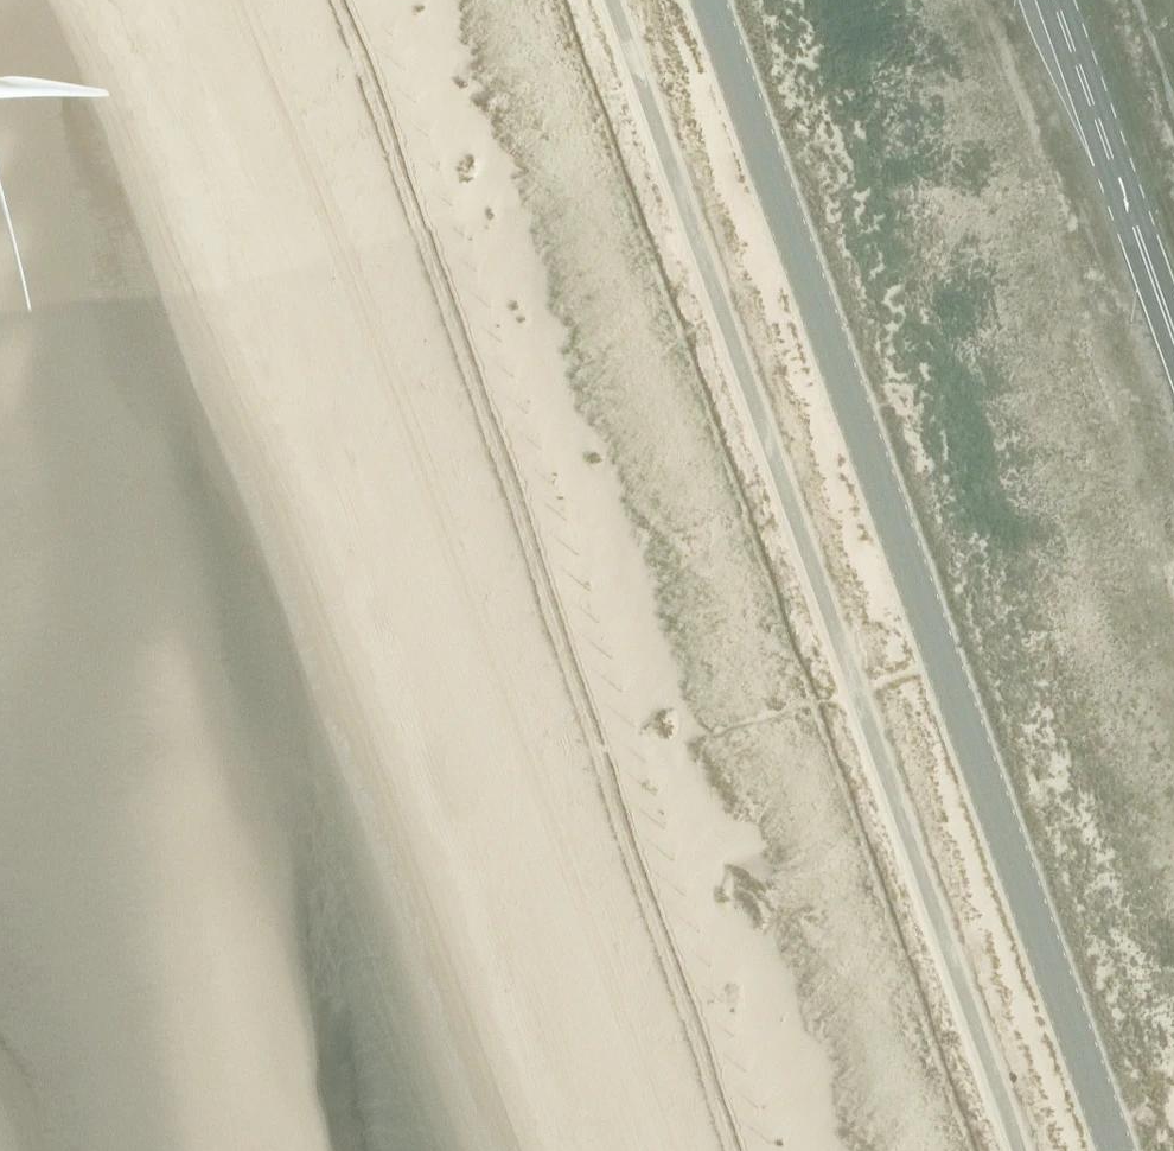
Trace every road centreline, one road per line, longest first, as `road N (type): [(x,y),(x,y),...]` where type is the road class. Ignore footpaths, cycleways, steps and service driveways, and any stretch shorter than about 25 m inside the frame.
road 1 (unclassified): [(707,0),(1114,1150)]
road 2 (trunk): [(964,0),(1173,593)]
road 3 (secondary): [(1173,347),(1048,0)]

